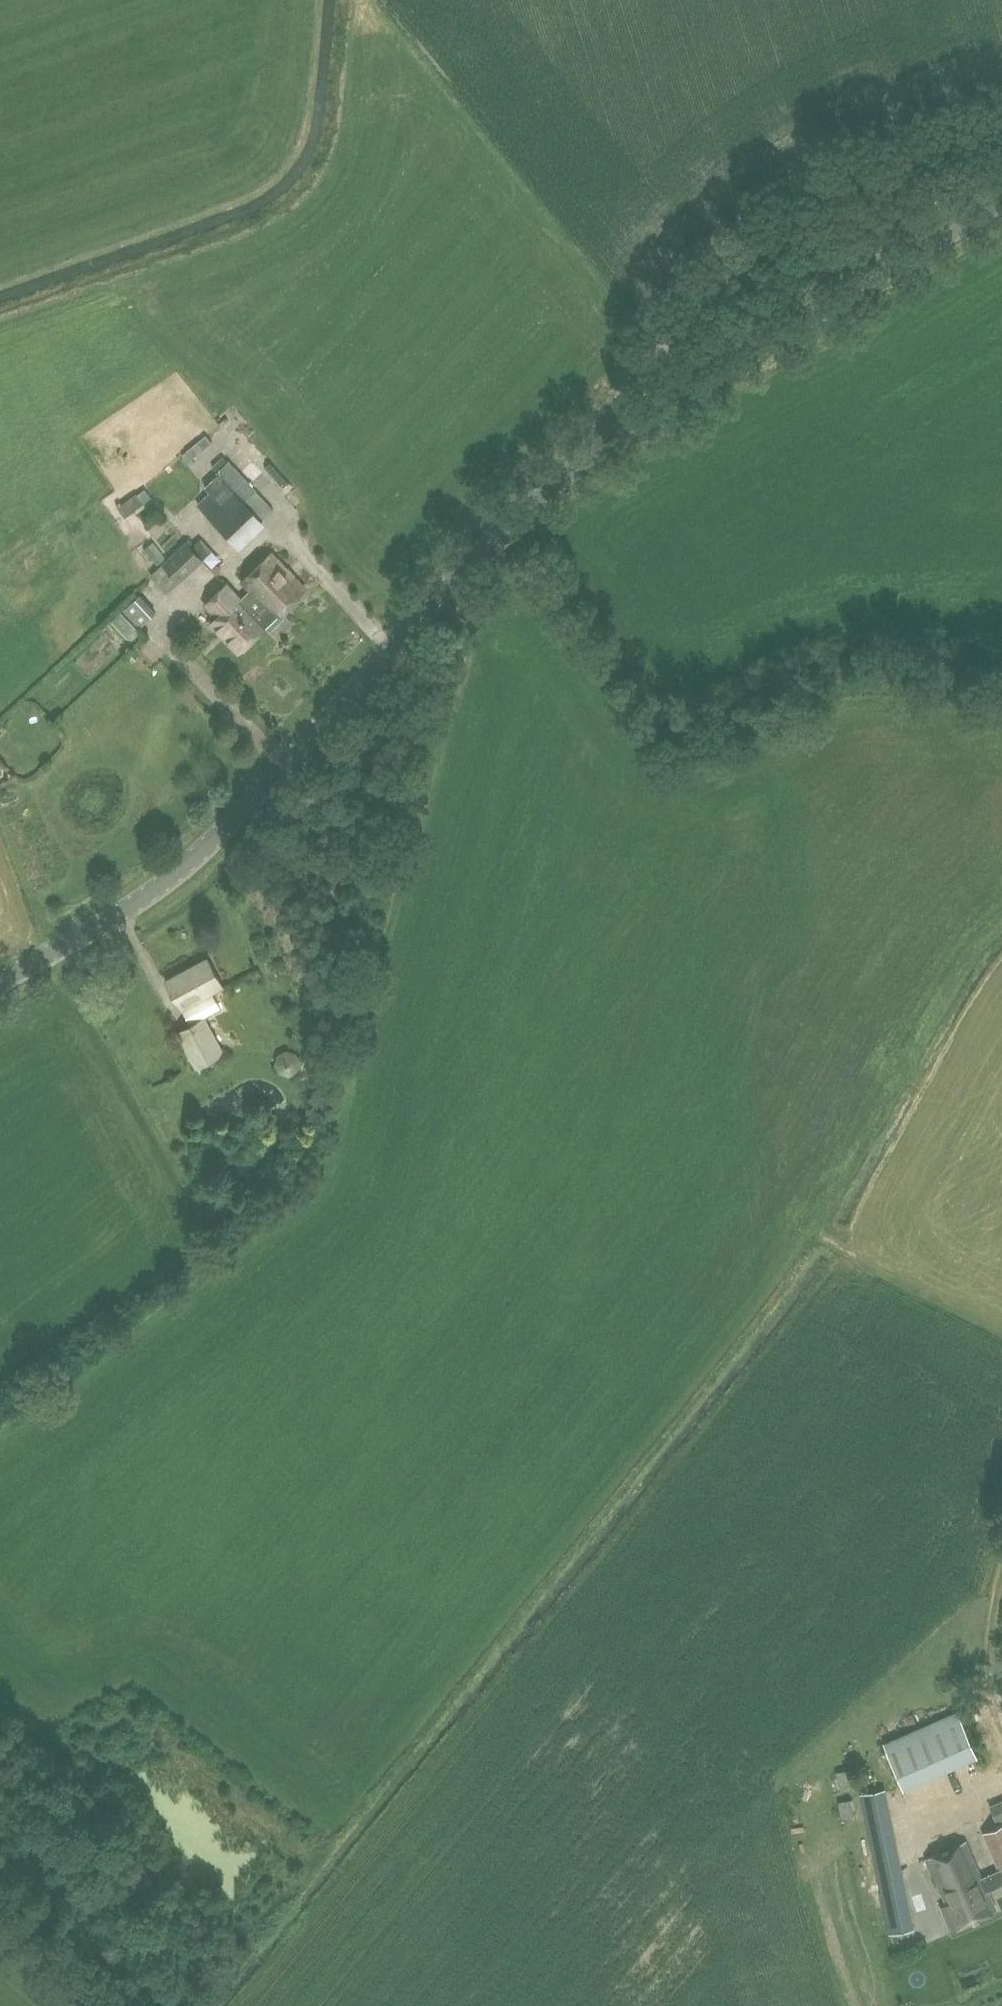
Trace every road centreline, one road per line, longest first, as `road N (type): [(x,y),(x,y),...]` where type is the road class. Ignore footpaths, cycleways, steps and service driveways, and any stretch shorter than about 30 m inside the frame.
road 1 (tertiary): [(0,983),(122,917),(220,834),(509,525),(628,430),(1001,202)]

